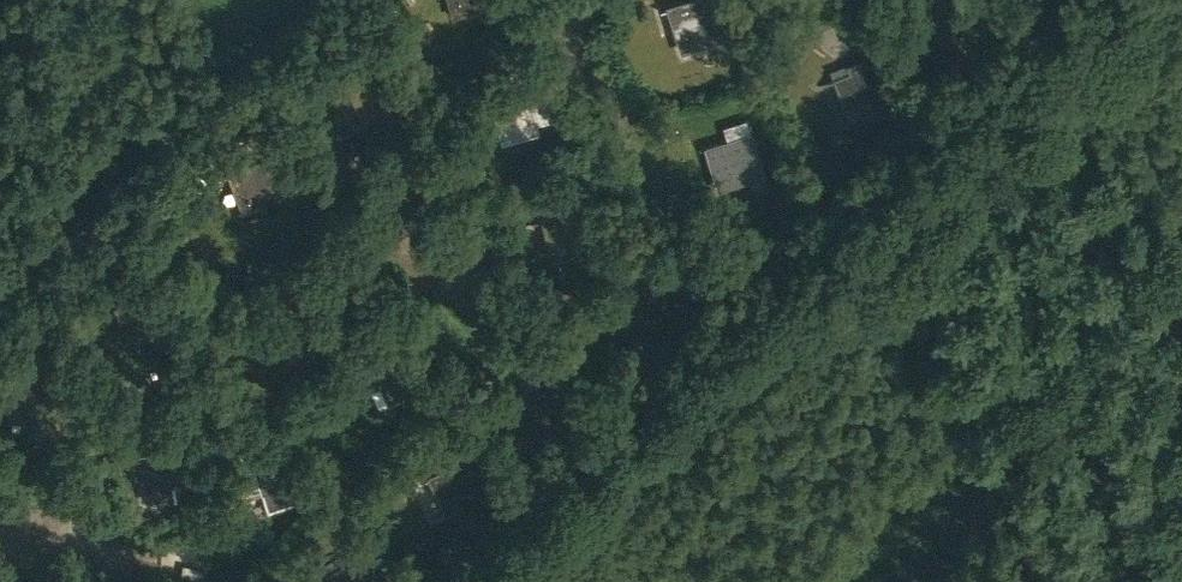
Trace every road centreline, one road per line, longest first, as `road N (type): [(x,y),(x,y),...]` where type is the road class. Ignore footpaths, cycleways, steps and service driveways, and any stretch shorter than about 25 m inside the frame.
road 1 (track): [(802,296),(491,581)]

